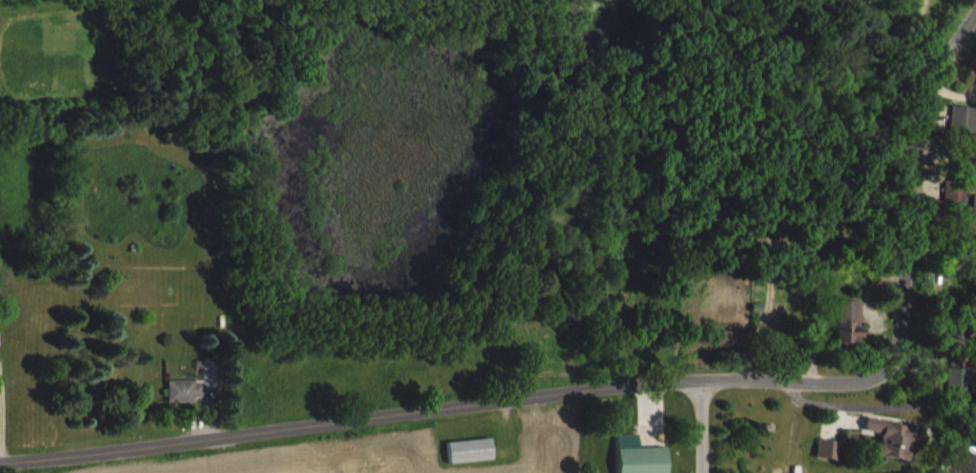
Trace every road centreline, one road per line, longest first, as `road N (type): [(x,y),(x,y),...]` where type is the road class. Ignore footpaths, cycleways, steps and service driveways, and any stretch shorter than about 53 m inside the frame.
road 1 (tertiary): [(975,14),(927,101),(910,163),(902,340),(881,372),(841,386),(698,381),(0,458)]
road 2 (residential): [(910,163),(932,274),(933,372),(915,407),(809,406),(789,383)]

